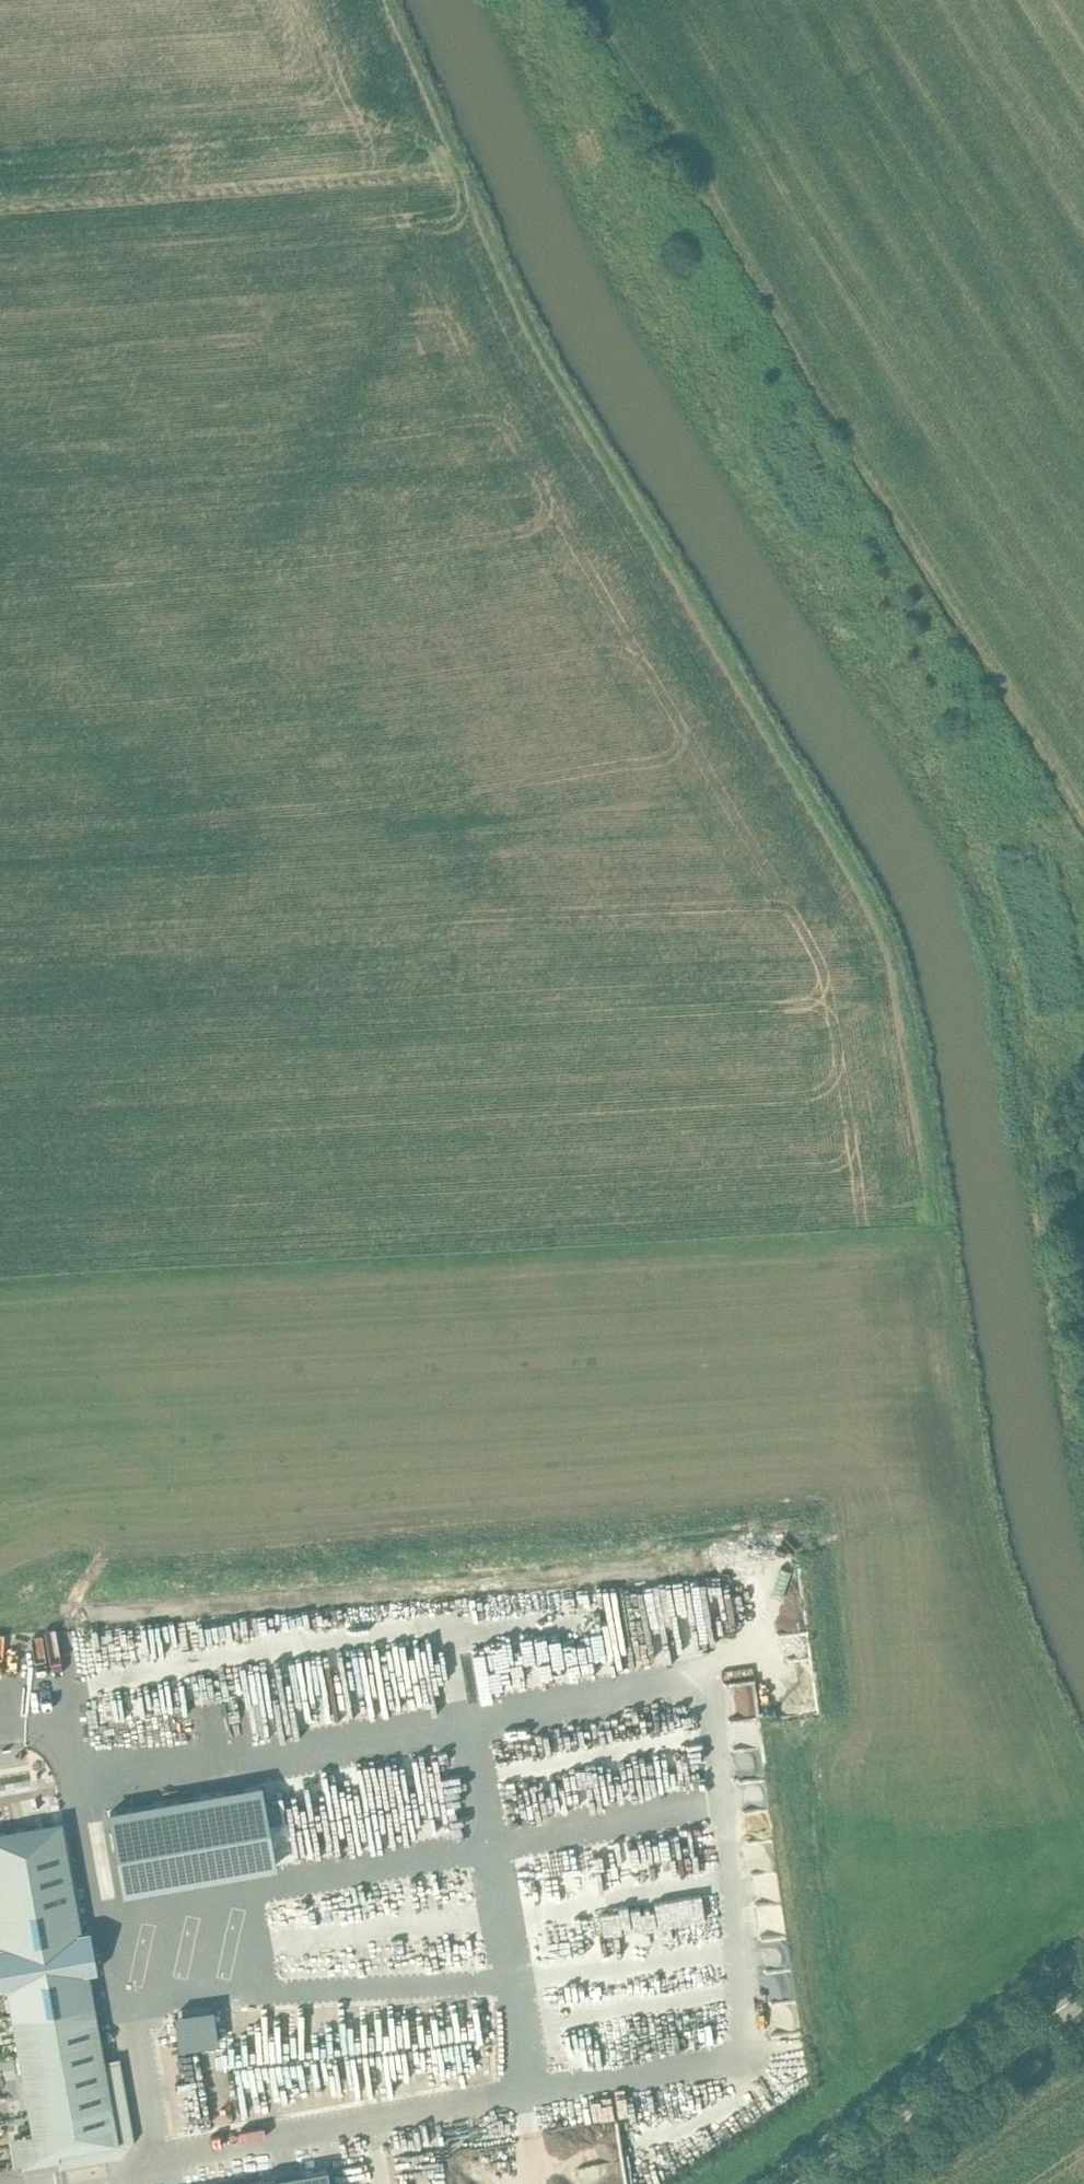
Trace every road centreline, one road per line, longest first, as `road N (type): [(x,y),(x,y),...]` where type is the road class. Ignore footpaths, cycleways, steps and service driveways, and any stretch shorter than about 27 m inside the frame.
road 1 (secondary): [(915,2119),(1083,1994)]

